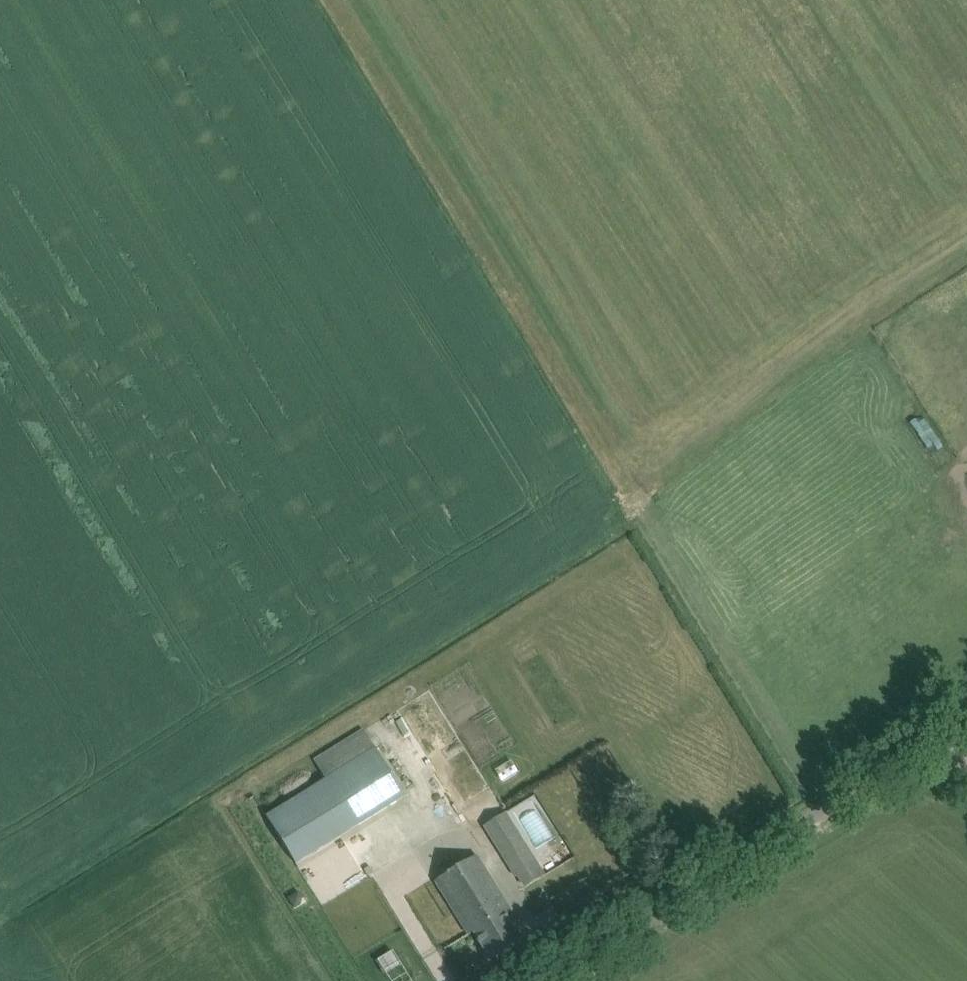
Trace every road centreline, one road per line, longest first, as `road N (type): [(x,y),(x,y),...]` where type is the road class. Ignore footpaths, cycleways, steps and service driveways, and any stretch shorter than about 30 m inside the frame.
road 1 (unclassified): [(560,980),(949,747)]

